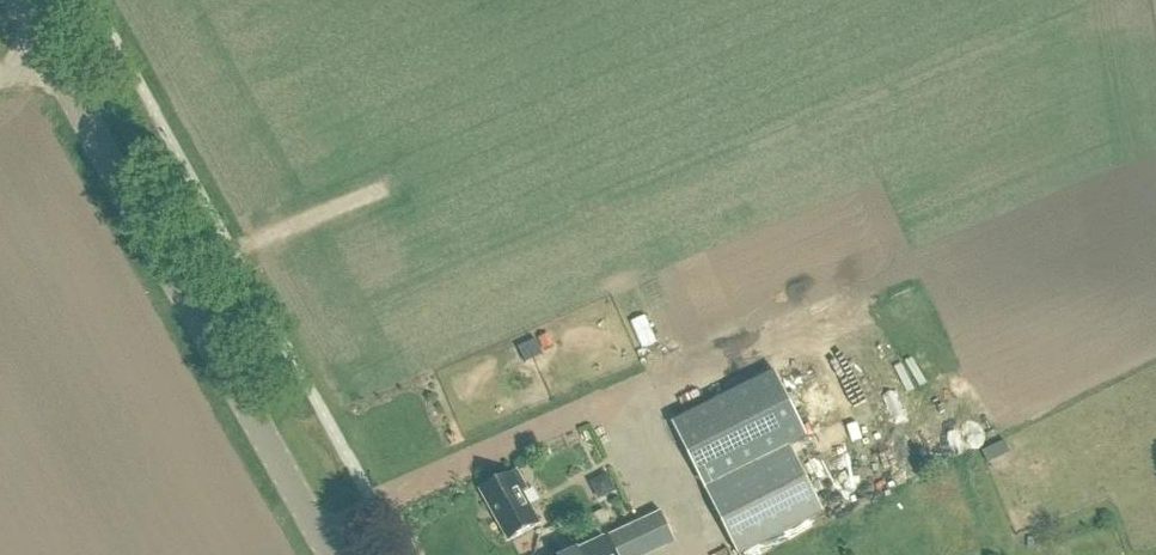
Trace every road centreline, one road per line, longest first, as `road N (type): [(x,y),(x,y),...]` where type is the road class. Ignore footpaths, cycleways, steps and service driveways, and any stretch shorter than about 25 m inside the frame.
road 1 (tertiary): [(332,554),(19,0)]
road 2 (track): [(178,282),(374,194)]

